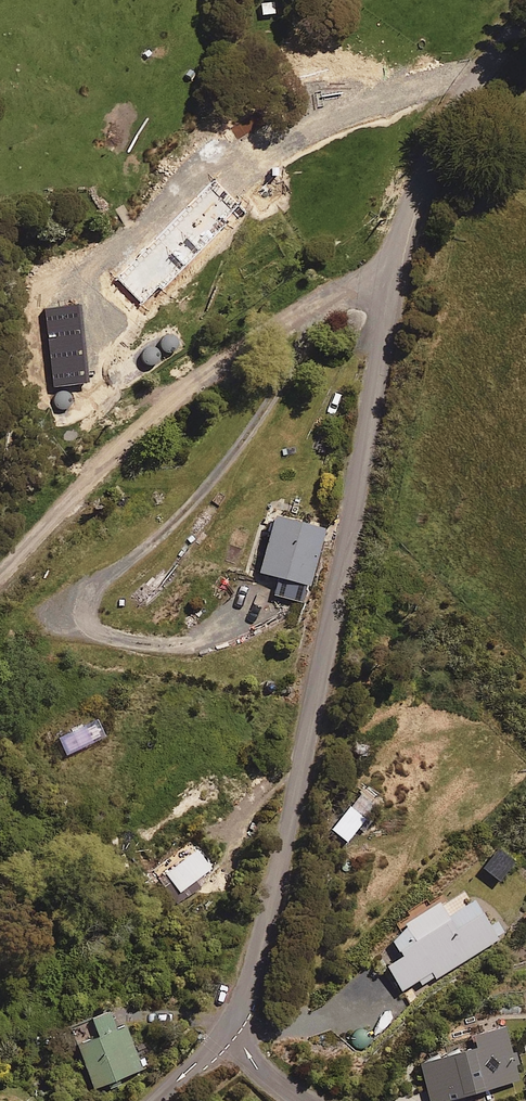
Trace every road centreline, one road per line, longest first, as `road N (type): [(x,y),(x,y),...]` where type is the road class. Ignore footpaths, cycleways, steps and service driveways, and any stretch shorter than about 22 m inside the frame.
road 1 (residential): [(396,267),(306,741),(252,976),(227,1031)]
road 2 (residential): [(396,267),(307,304),(181,390),(0,572)]
road 3 (residential): [(525,22),(451,126),(396,267)]

